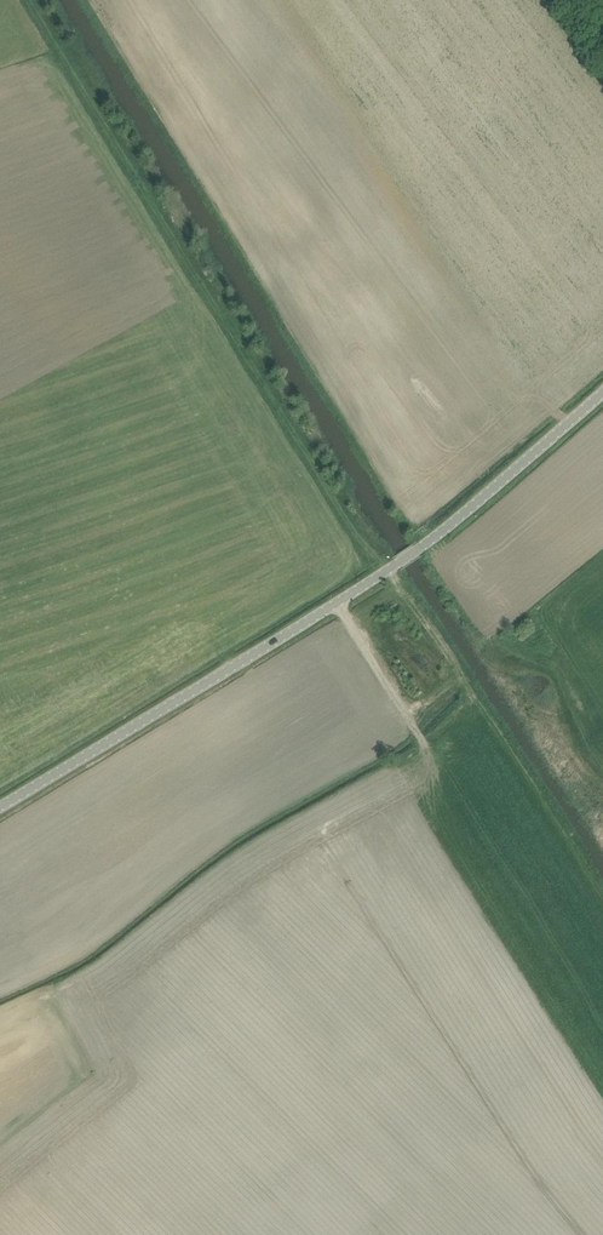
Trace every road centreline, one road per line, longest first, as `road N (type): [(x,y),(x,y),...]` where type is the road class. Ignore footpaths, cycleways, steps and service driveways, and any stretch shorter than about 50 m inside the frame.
road 1 (unclassified): [(0,805),(418,550),(602,391)]

